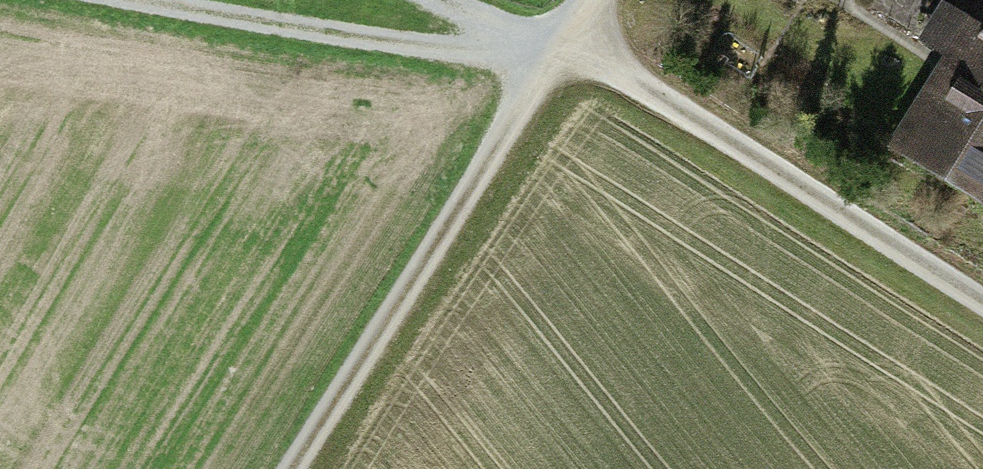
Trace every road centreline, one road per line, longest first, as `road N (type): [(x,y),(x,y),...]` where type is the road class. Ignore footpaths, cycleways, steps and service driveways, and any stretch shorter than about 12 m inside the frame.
road 1 (track): [(124,0),(393,49),(566,40),(982,303)]
road 2 (track): [(289,468),(591,0)]

